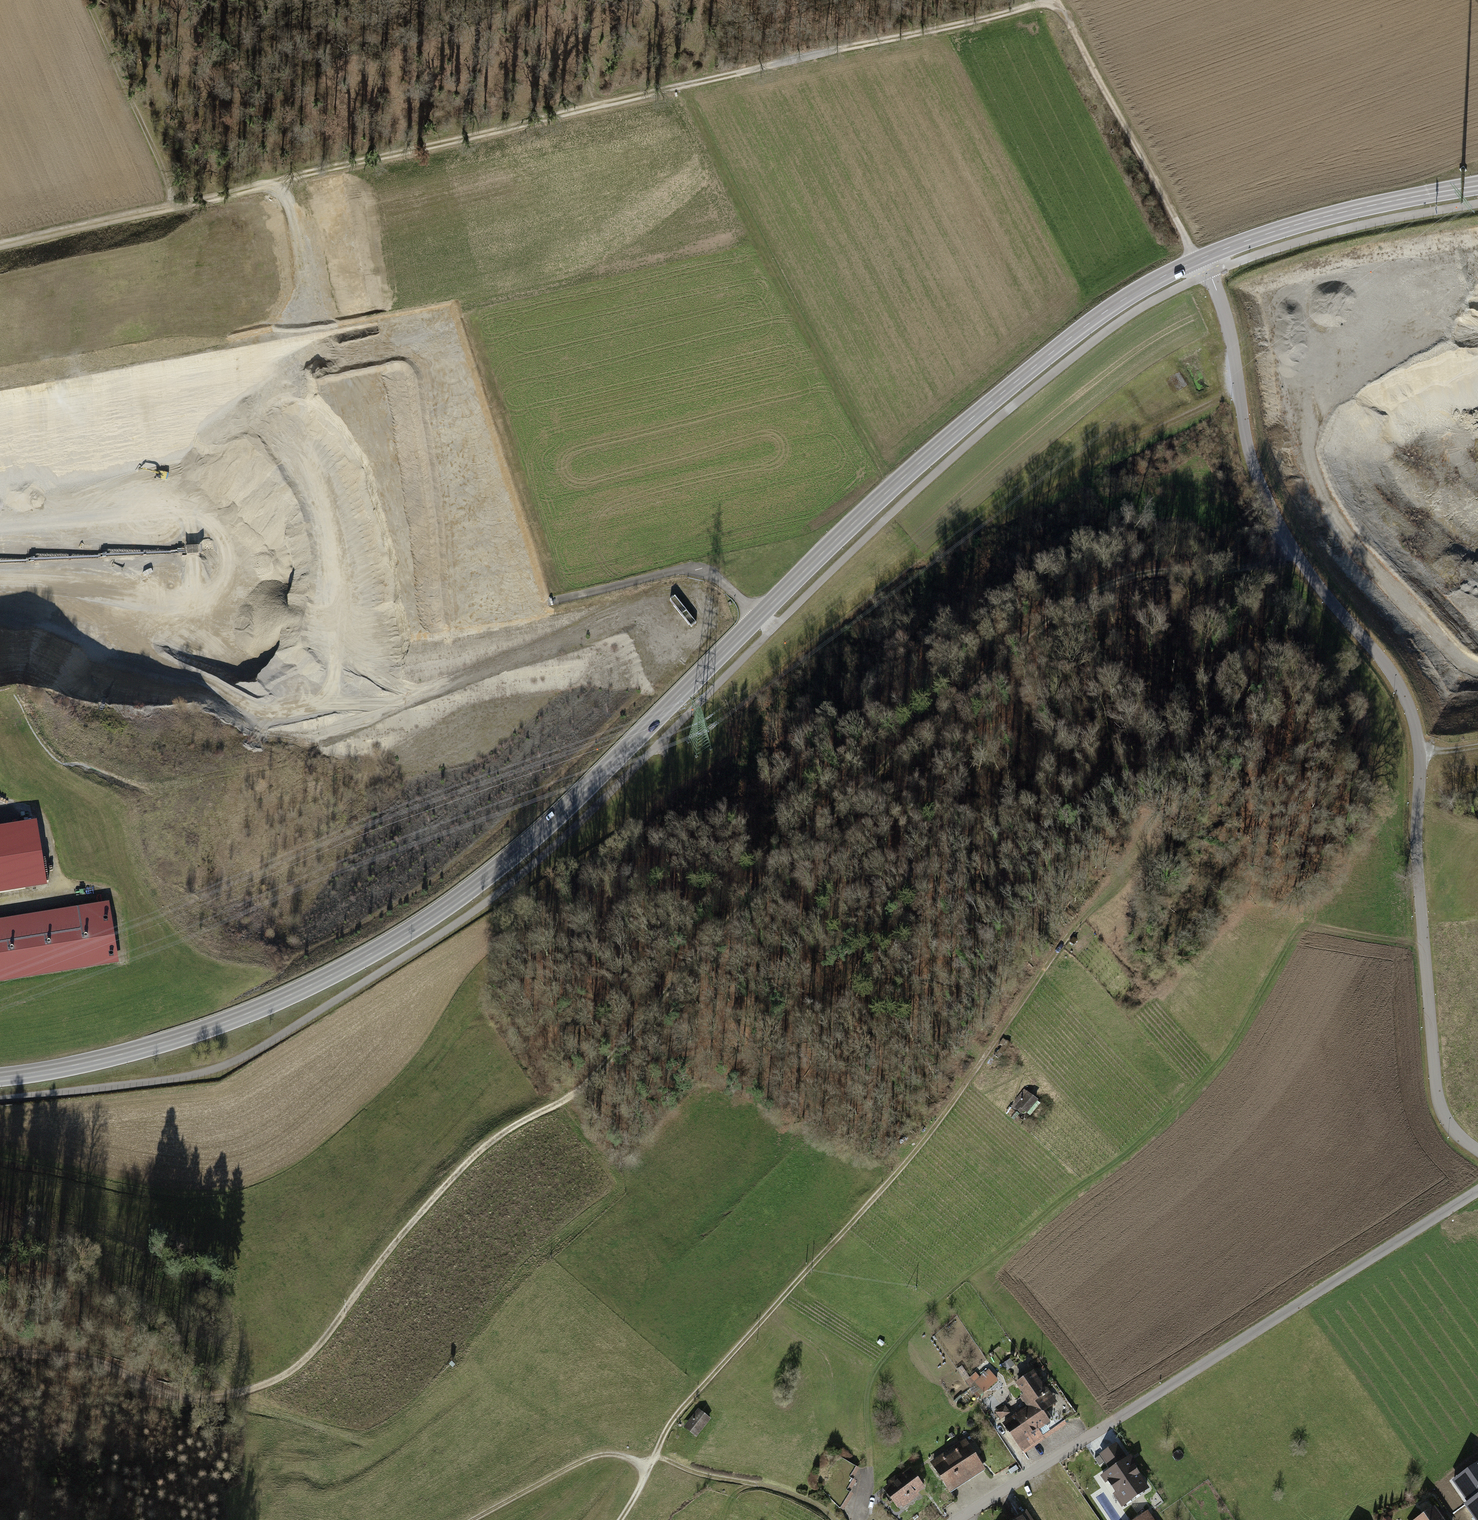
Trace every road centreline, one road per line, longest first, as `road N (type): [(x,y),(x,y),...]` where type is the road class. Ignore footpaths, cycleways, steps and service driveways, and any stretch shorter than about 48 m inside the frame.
road 1 (track): [(1287,541),(1254,563),(1119,581),(1067,604),(1011,645),(742,906),(599,1071),(456,1173),(308,1358),(286,1374),(211,1398),(164,1396),(120,1372),(66,1357),(0,1354)]
road 2 (track): [(1050,0),(0,252)]
road 3 (primary): [(0,1077),(96,1060),(228,1021),(407,932),(534,838),(759,616)]
road 4 (track): [(870,1462),(866,1407),(883,1359),(939,1298),(1172,1112),(1214,1067),(1299,929),(1424,944)]
road 5 (track): [(1115,872),(889,1181),(685,1393),(619,1519)]
road 6 (residential): [(759,616),(716,577),(685,568),(546,603),(0,686)]
road 7 (residential): [(957,1519),(1477,1191)]
road 8 (primary): [(759,616),(905,476),(1048,356),(1123,299),(1203,258)]
road 9 (unclassified): [(1420,756),(1395,679),(1303,568),(1254,471),(1232,340),(1203,258)]
road 10 (unclassified): [(1420,756),(1417,857),(1434,1072),(1448,1125),(1477,1151)]
road 11 (track): [(229,1393),(147,1315),(0,1200)]
road 12 (track): [(1203,258),(1189,247),(1055,0)]
road 13 (primary): [(1203,258),(1333,215),(1477,186)]
road 14 (track): [(180,209),(88,0)]
road 15 (track): [(464,1519),(607,1453),(649,1467)]
road 16 (track): [(655,1455),(770,1484),(837,1519)]
road 17 (track): [(1238,390),(1072,475)]

